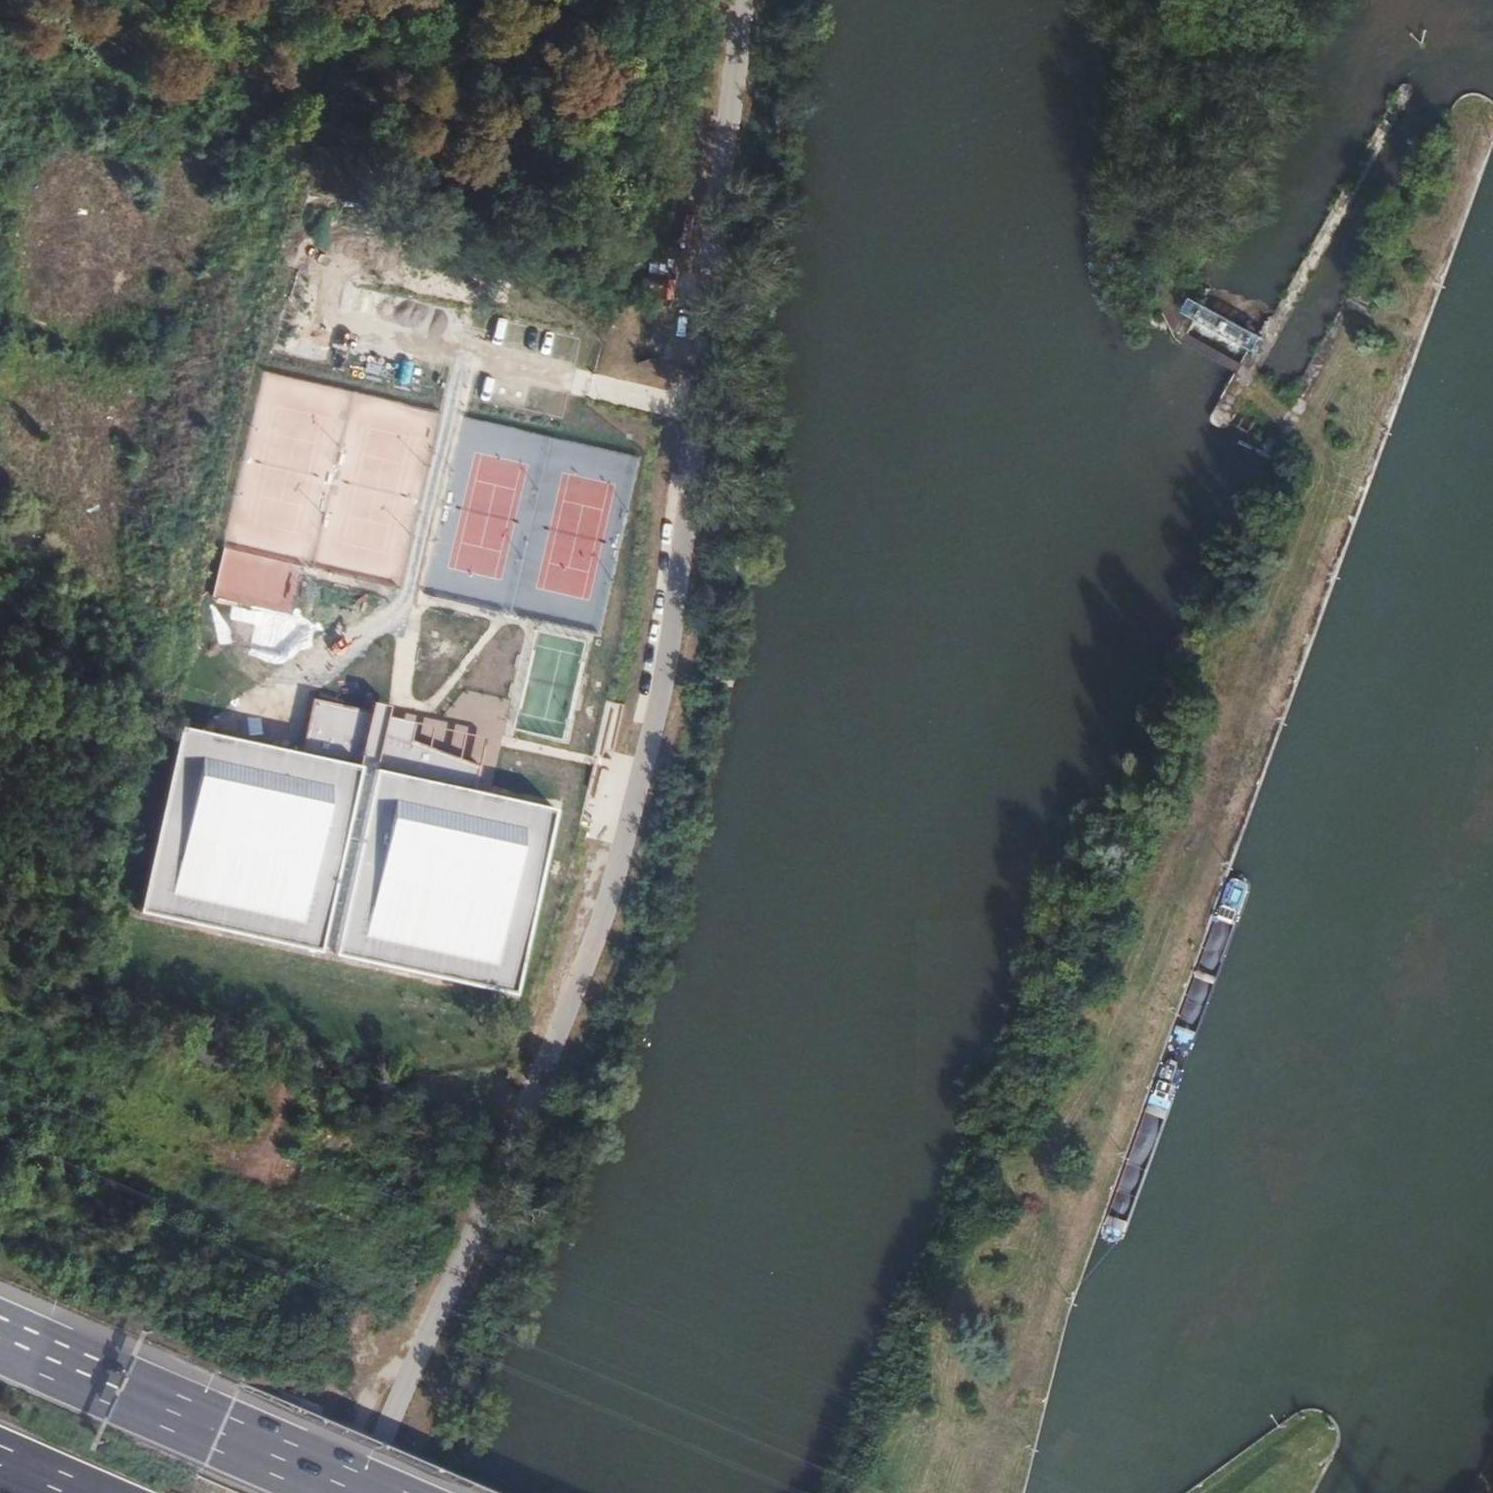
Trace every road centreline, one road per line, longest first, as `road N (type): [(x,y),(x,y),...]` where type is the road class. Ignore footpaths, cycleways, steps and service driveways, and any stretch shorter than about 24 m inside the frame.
road 1 (residential): [(384,1421),(568,1013),(642,772),(679,620),(708,258),(762,0)]
road 2 (motorway): [(358,1492),(0,1338)]

